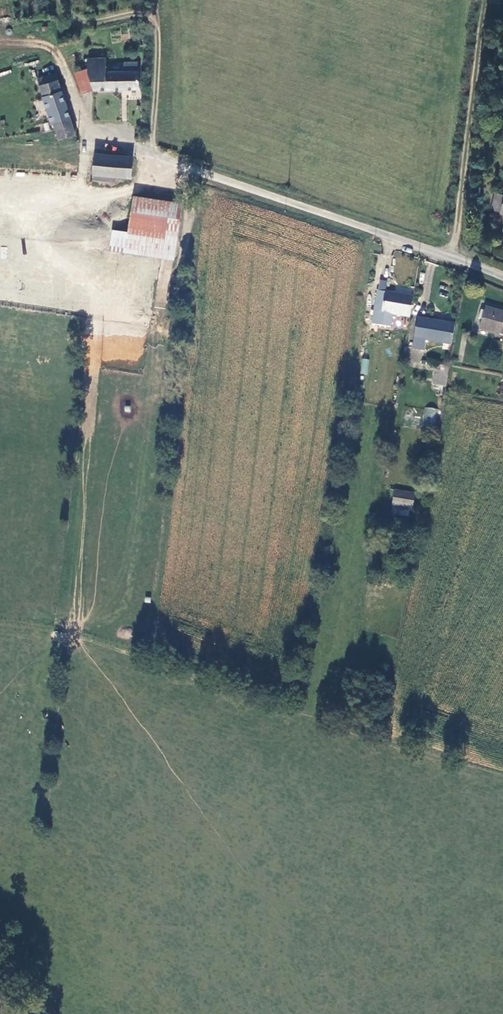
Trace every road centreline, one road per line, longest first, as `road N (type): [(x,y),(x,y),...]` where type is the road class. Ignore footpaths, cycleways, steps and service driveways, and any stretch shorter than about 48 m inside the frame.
road 1 (unclassified): [(502,277),(112,140),(46,153)]
road 2 (track): [(453,257),(487,0)]

